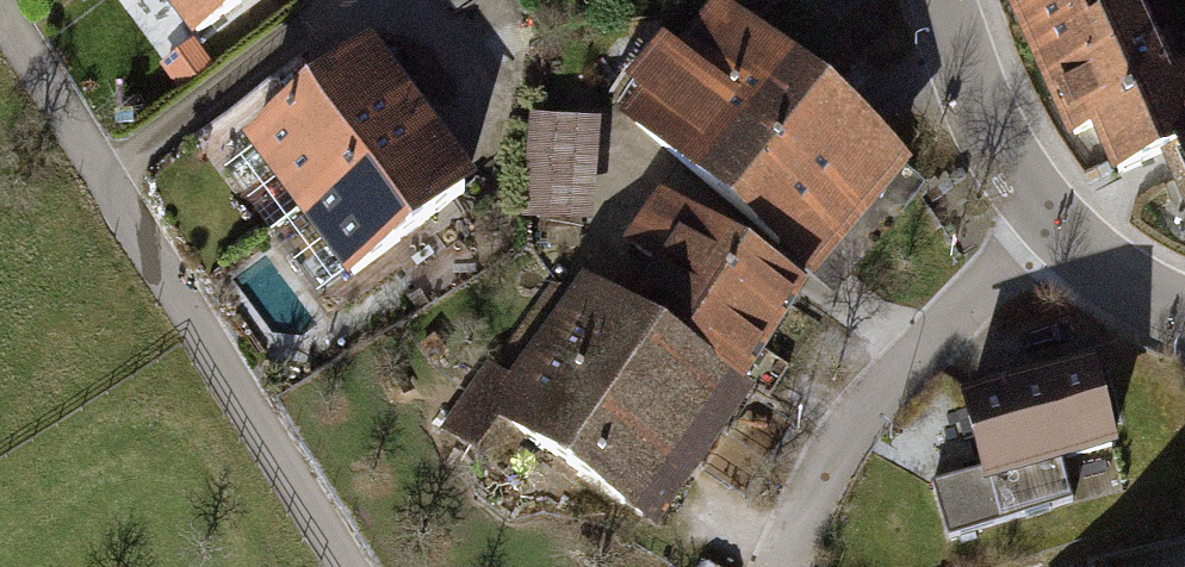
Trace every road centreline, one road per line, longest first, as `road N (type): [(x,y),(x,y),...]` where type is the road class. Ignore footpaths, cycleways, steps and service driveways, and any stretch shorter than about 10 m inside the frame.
road 1 (residential): [(0,16),(345,566)]
road 2 (residential): [(774,566),(894,374),(1048,218)]
road 3 (tertiary): [(944,0),(992,127),(1048,218)]
road 4 (tertiary): [(1048,218),(1101,270),(1184,314)]

